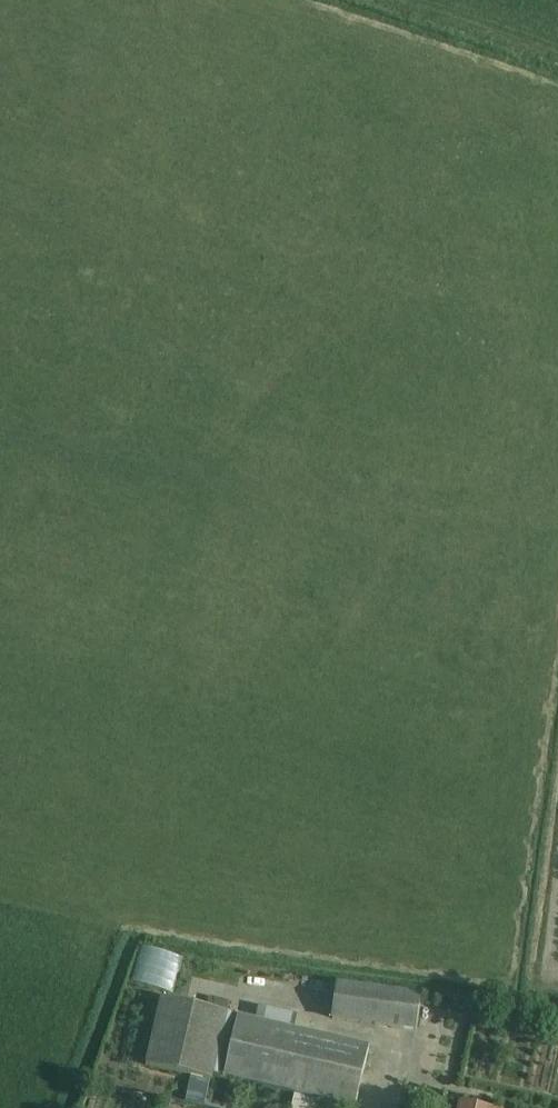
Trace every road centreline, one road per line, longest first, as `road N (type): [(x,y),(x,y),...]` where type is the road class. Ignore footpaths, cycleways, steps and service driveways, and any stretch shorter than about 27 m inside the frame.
road 1 (track): [(97,923),(109,908),(461,966),(500,957),(557,592)]
road 2 (track): [(557,49),(406,0)]

